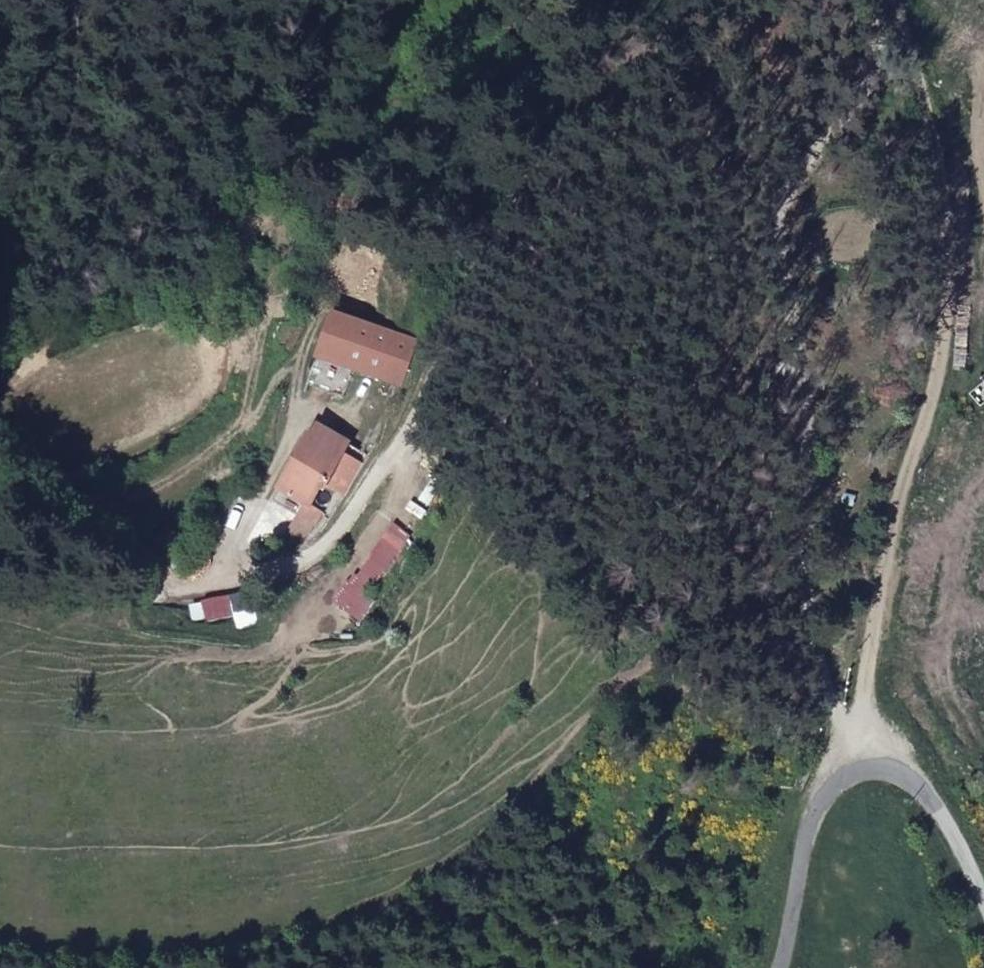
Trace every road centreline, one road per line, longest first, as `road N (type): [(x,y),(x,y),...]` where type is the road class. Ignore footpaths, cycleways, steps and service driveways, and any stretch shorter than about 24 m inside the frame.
road 1 (track): [(401,0),(375,119),(319,296),(290,437),(232,553),(237,573),(253,581),(295,572),(324,550),(381,467),(392,458),(406,460),(385,521),(313,624)]
road 2 (track): [(863,767),(867,664),(954,277),(955,243),(897,0)]
road 3 (track): [(406,460),(438,304),(460,263),(530,165),(623,63),(699,0)]
road 4 (unclassified): [(778,967),(809,821),(840,777),(863,767),(907,776),(925,792),(983,902)]

